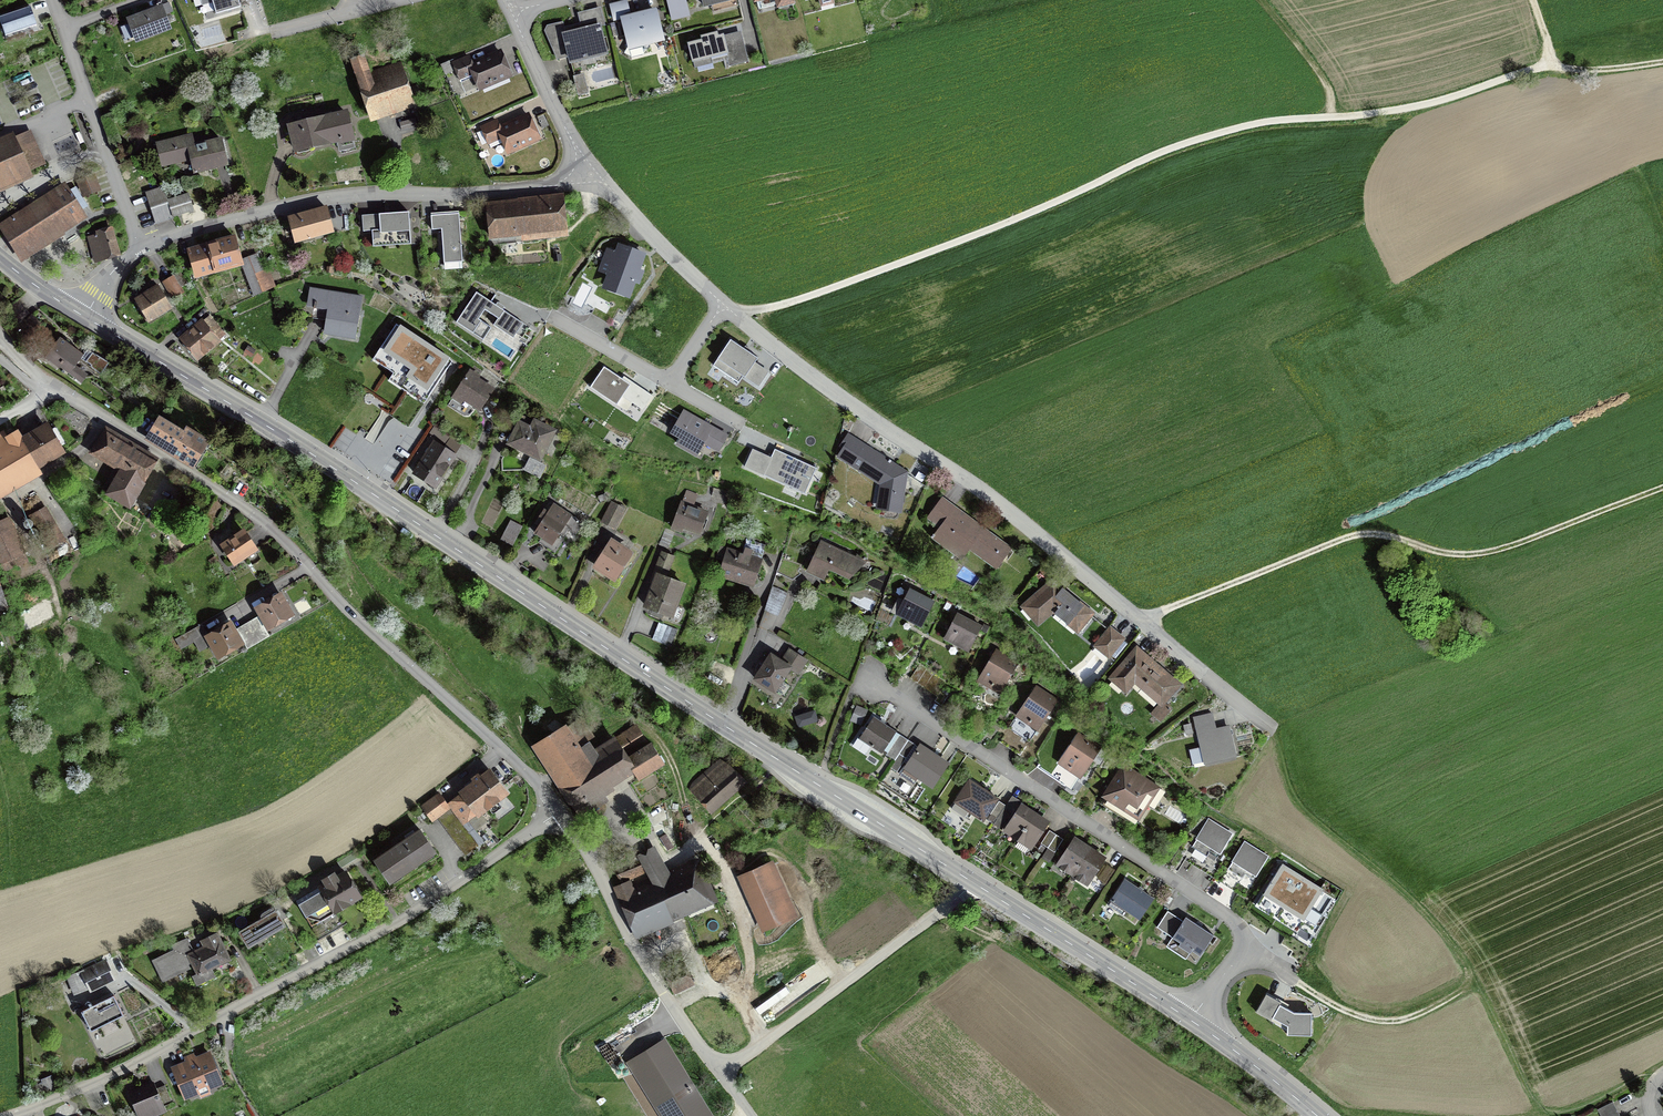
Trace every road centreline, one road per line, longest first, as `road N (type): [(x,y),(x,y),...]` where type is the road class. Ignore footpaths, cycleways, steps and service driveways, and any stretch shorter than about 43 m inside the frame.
road 1 (secondary): [(971,883),(334,469),(83,316)]
road 2 (track): [(728,308),(807,296),(1218,133),(1419,106),(1543,66)]
road 3 (residential): [(0,337),(52,388),(269,526),(558,811)]
road 4 (residential): [(1274,731),(1003,509),(804,372),(722,303)]
road 5 (residential): [(558,811),(411,914),(118,1074),(18,1115)]
road 6 (residential): [(869,677),(1231,923),(1240,952),(1193,1021)]
road 7 (track): [(1142,623),(1356,535),(1479,553),(1662,487)]
road 8 (residential): [(576,171),(552,185),(500,192),(298,203),(138,250)]
road 9 (track): [(1274,731),(1298,801),(1415,900),(1468,961),(1473,976),(1461,993),(1412,1016)]
road 10 (residential): [(971,883),(719,1073)]
road 11 (residential): [(558,811),(719,1073)]
road 12 (secondary): [(1193,1021),(971,883)]
road 13 (residential): [(66,29),(138,250)]
road 14 (residential): [(722,303),(602,184),(576,171)]
road 15 (residential): [(576,171),(572,143),(510,13)]
road 16 (secondary): [(1317,1115),(1193,1021)]
road 17 (track): [(1330,118),(1322,74),(1261,0)]
road 18 (residential): [(670,384),(549,315)]
road 19 (track): [(1543,66),(1662,62)]

